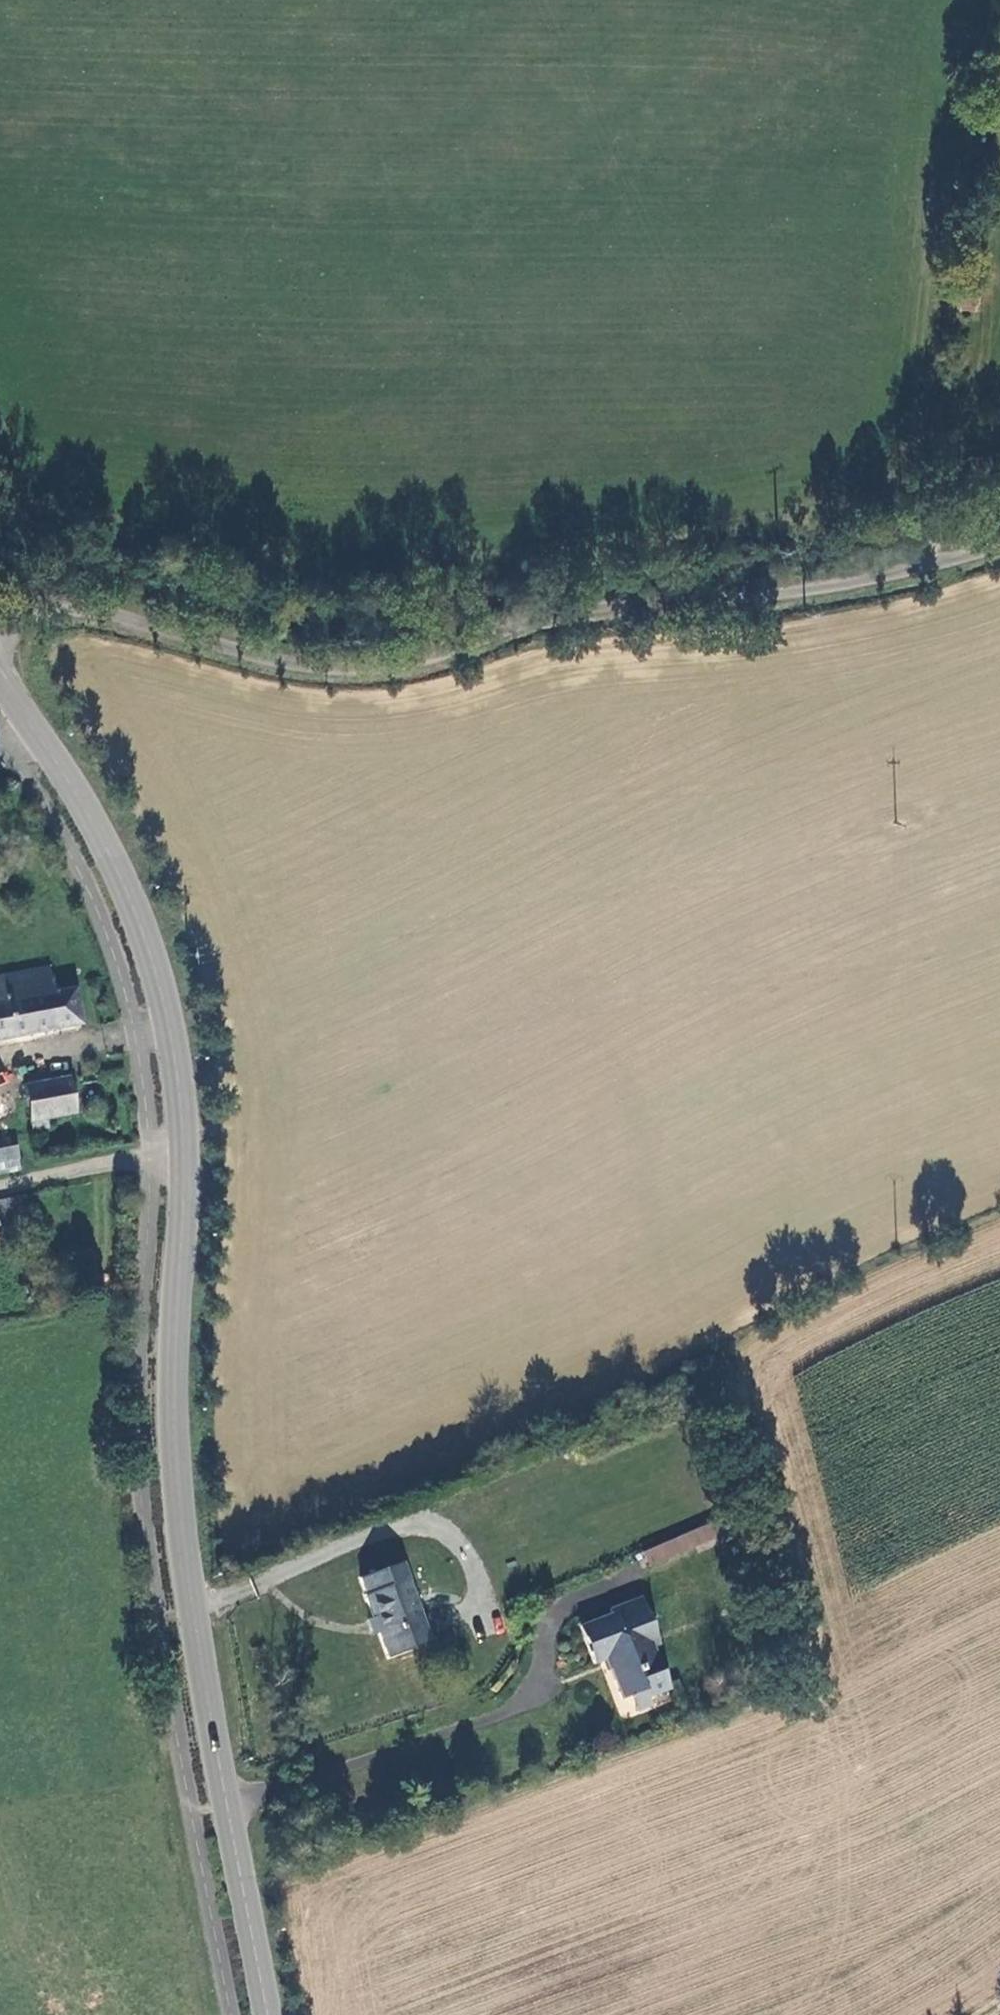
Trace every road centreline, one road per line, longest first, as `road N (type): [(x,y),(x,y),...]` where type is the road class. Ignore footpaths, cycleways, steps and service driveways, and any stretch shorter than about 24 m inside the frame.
road 1 (primary): [(263,2014),(191,1617),(176,1483),(172,1368),(185,1186),(164,992),(121,877),(68,776),(0,678)]

